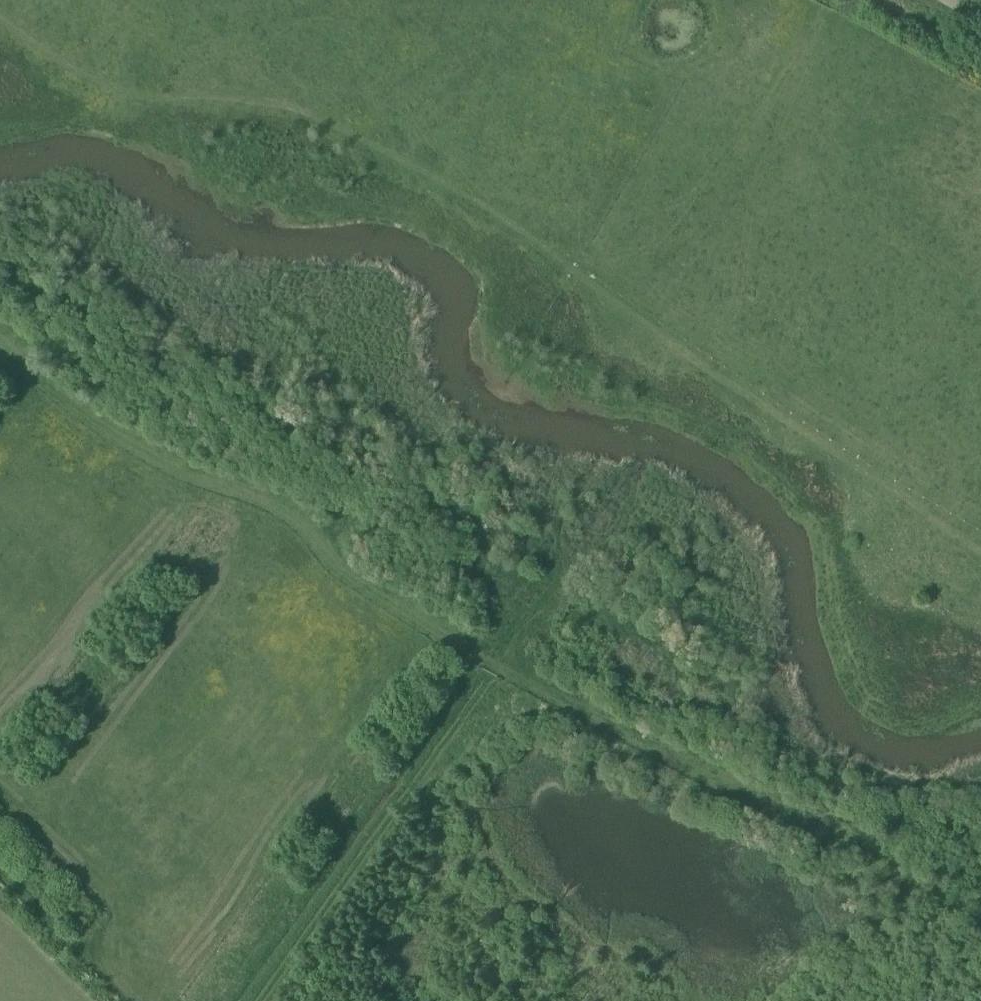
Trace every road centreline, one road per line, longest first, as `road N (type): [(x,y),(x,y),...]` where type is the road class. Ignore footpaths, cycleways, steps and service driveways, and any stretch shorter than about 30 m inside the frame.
road 1 (track): [(134,1000),(0,875)]

